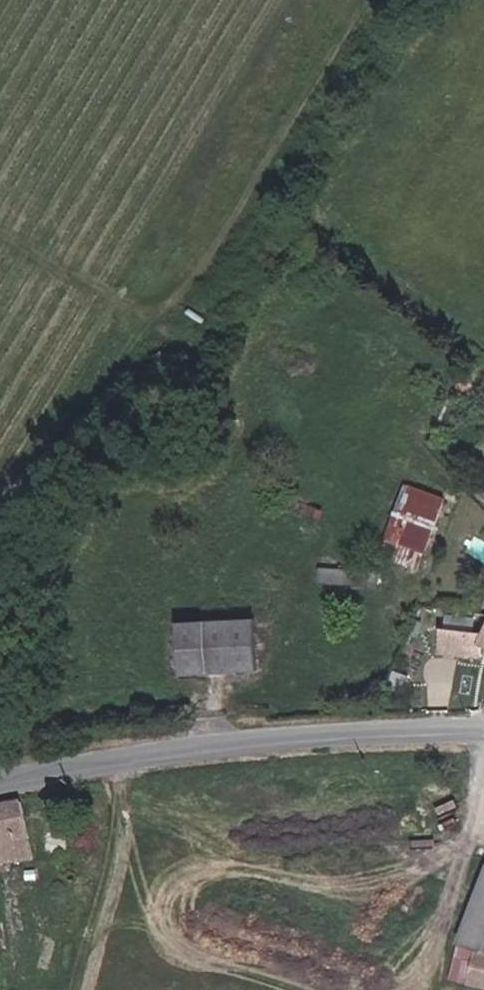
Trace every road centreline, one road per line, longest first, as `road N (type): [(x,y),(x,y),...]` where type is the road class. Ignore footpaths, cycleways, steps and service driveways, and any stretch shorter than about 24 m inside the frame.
road 1 (tertiary): [(0,801),(181,766),(483,734)]

